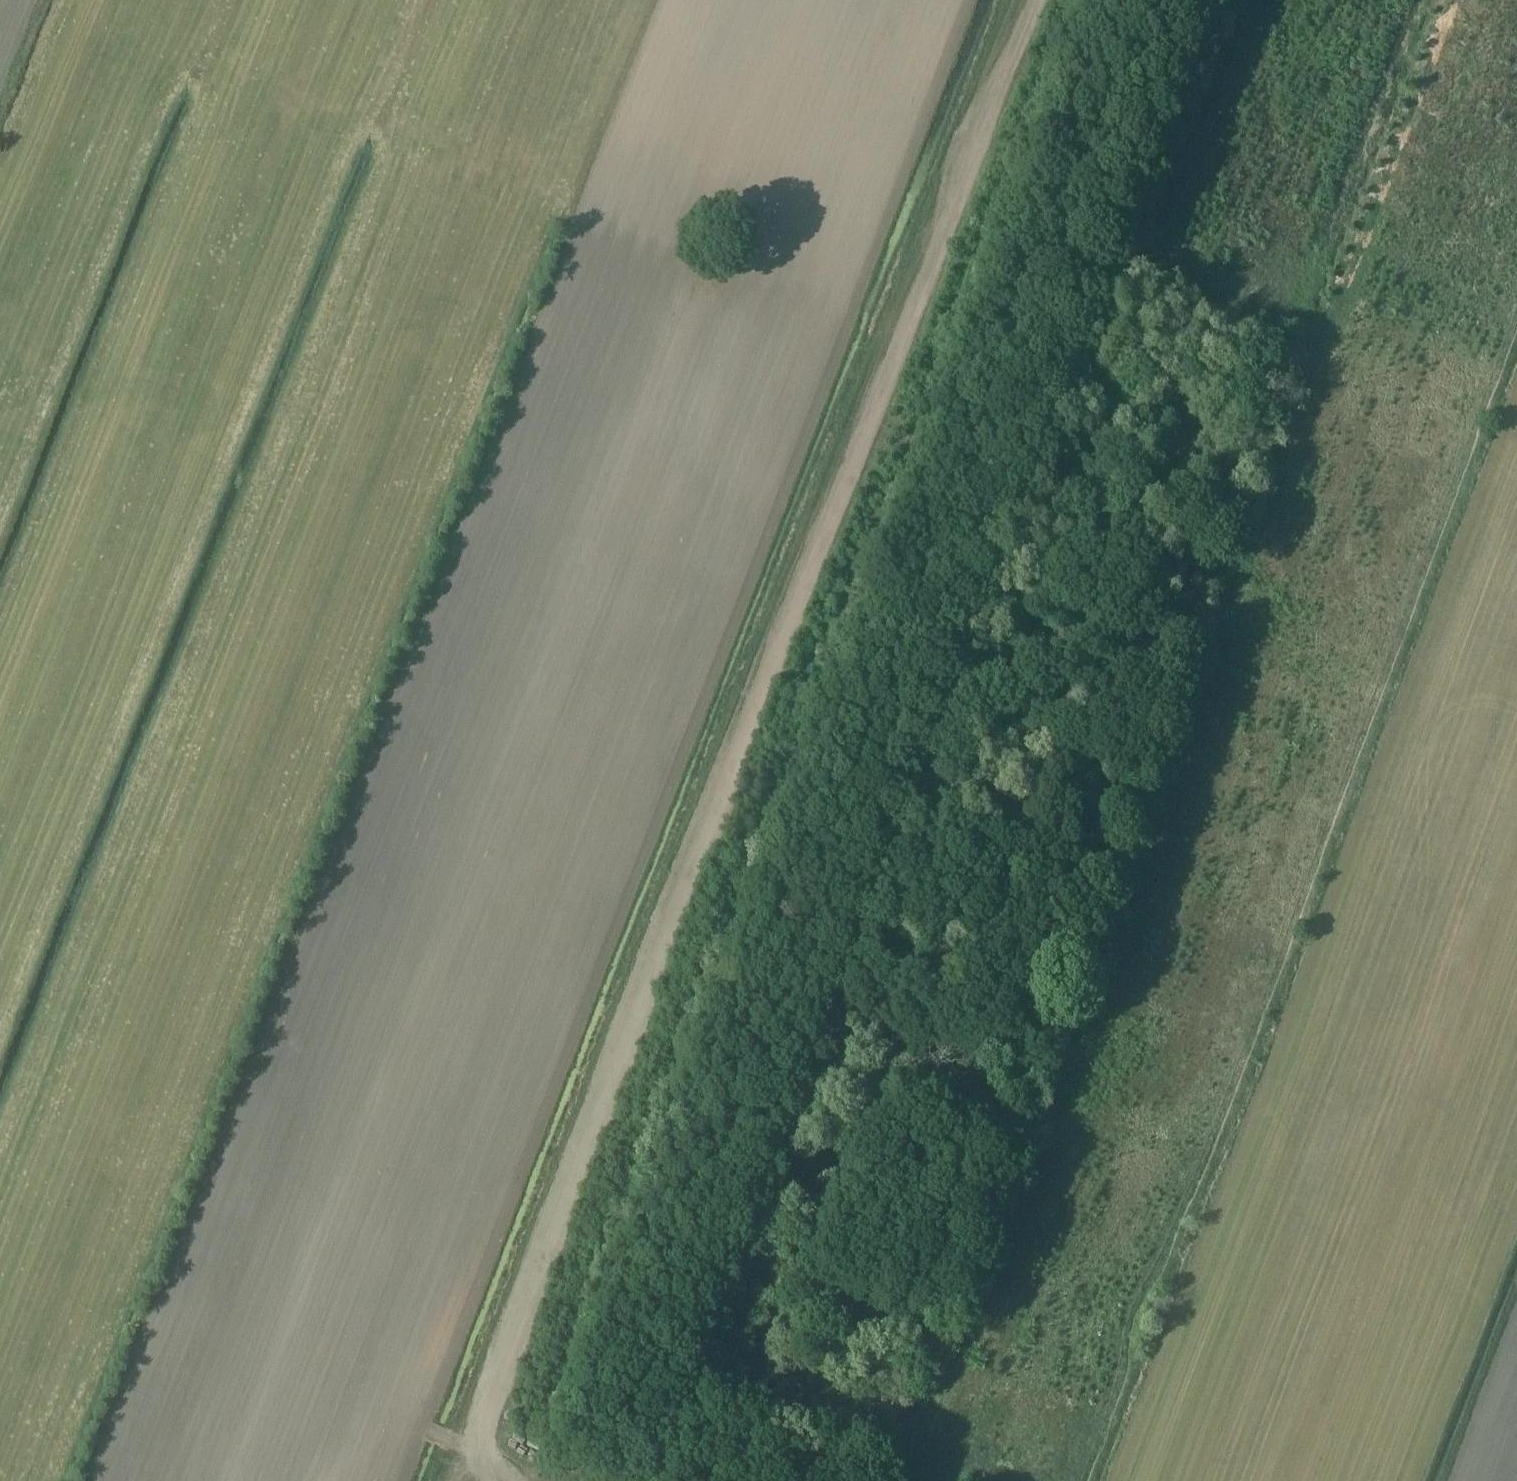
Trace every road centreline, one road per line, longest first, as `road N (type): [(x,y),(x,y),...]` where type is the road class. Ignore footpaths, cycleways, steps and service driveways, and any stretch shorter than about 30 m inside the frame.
road 1 (track): [(509,1480),(498,1456),(494,1398),(1029,0)]
road 2 (track): [(1266,1480),(1516,806)]

